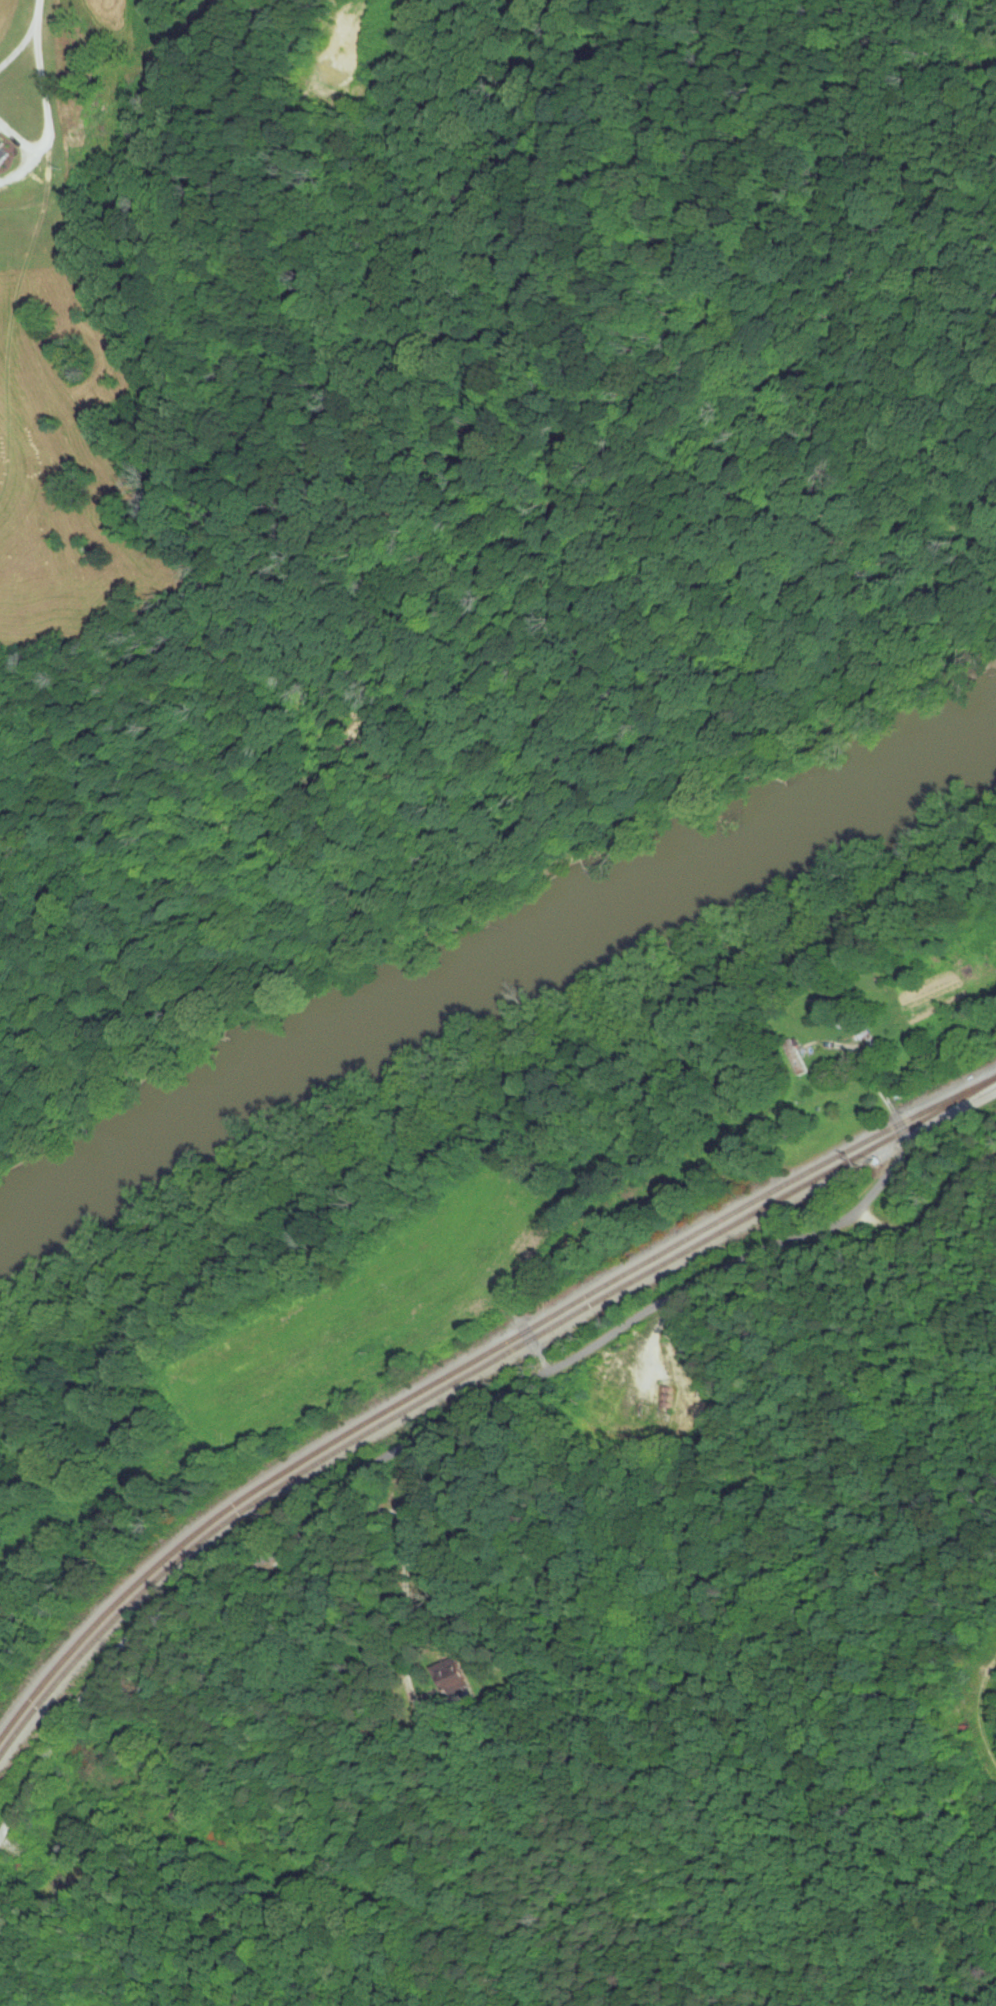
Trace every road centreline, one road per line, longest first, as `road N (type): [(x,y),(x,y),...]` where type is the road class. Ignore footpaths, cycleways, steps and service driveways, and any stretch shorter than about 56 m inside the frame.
road 1 (residential): [(0,1837),(84,1700),(177,1601),(282,1553),(363,1480),(686,1290),(841,1224),(929,1133),(995,1092)]

